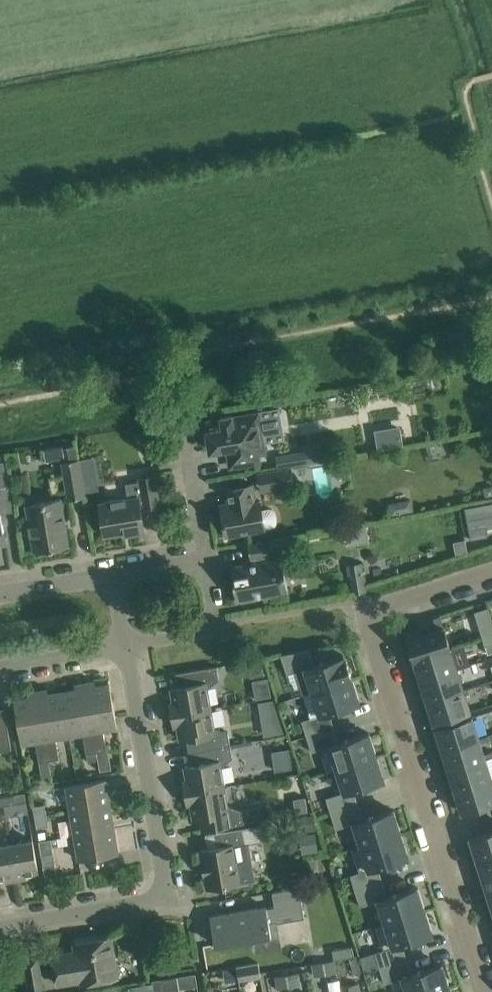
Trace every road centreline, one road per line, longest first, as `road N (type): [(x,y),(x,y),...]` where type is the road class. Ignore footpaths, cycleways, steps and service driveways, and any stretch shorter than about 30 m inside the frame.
road 1 (residential): [(491,572),(379,608),(370,626),(484,991)]
road 2 (residential): [(0,928),(151,903),(161,893),(165,880),(125,645)]
road 3 (residential): [(125,645),(213,625),(208,560)]
road 4 (residential): [(208,560),(185,428)]
road 5 (residential): [(0,667),(125,645)]

